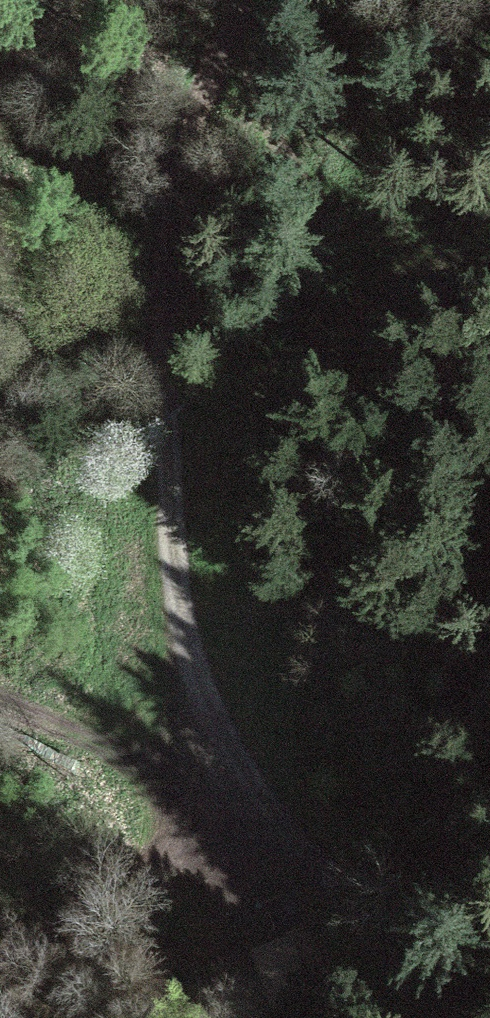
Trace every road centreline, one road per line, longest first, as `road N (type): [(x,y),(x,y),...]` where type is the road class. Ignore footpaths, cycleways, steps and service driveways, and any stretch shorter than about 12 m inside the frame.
road 1 (track): [(248,0),(169,171),(157,464),(206,691),(283,811)]
road 2 (track): [(157,464),(318,348),(424,257),(489,249)]
road 3 (track): [(0,993),(283,811)]
road 4 (track): [(0,695),(38,721),(283,811)]
road 5 (track): [(283,811),(425,1017)]

